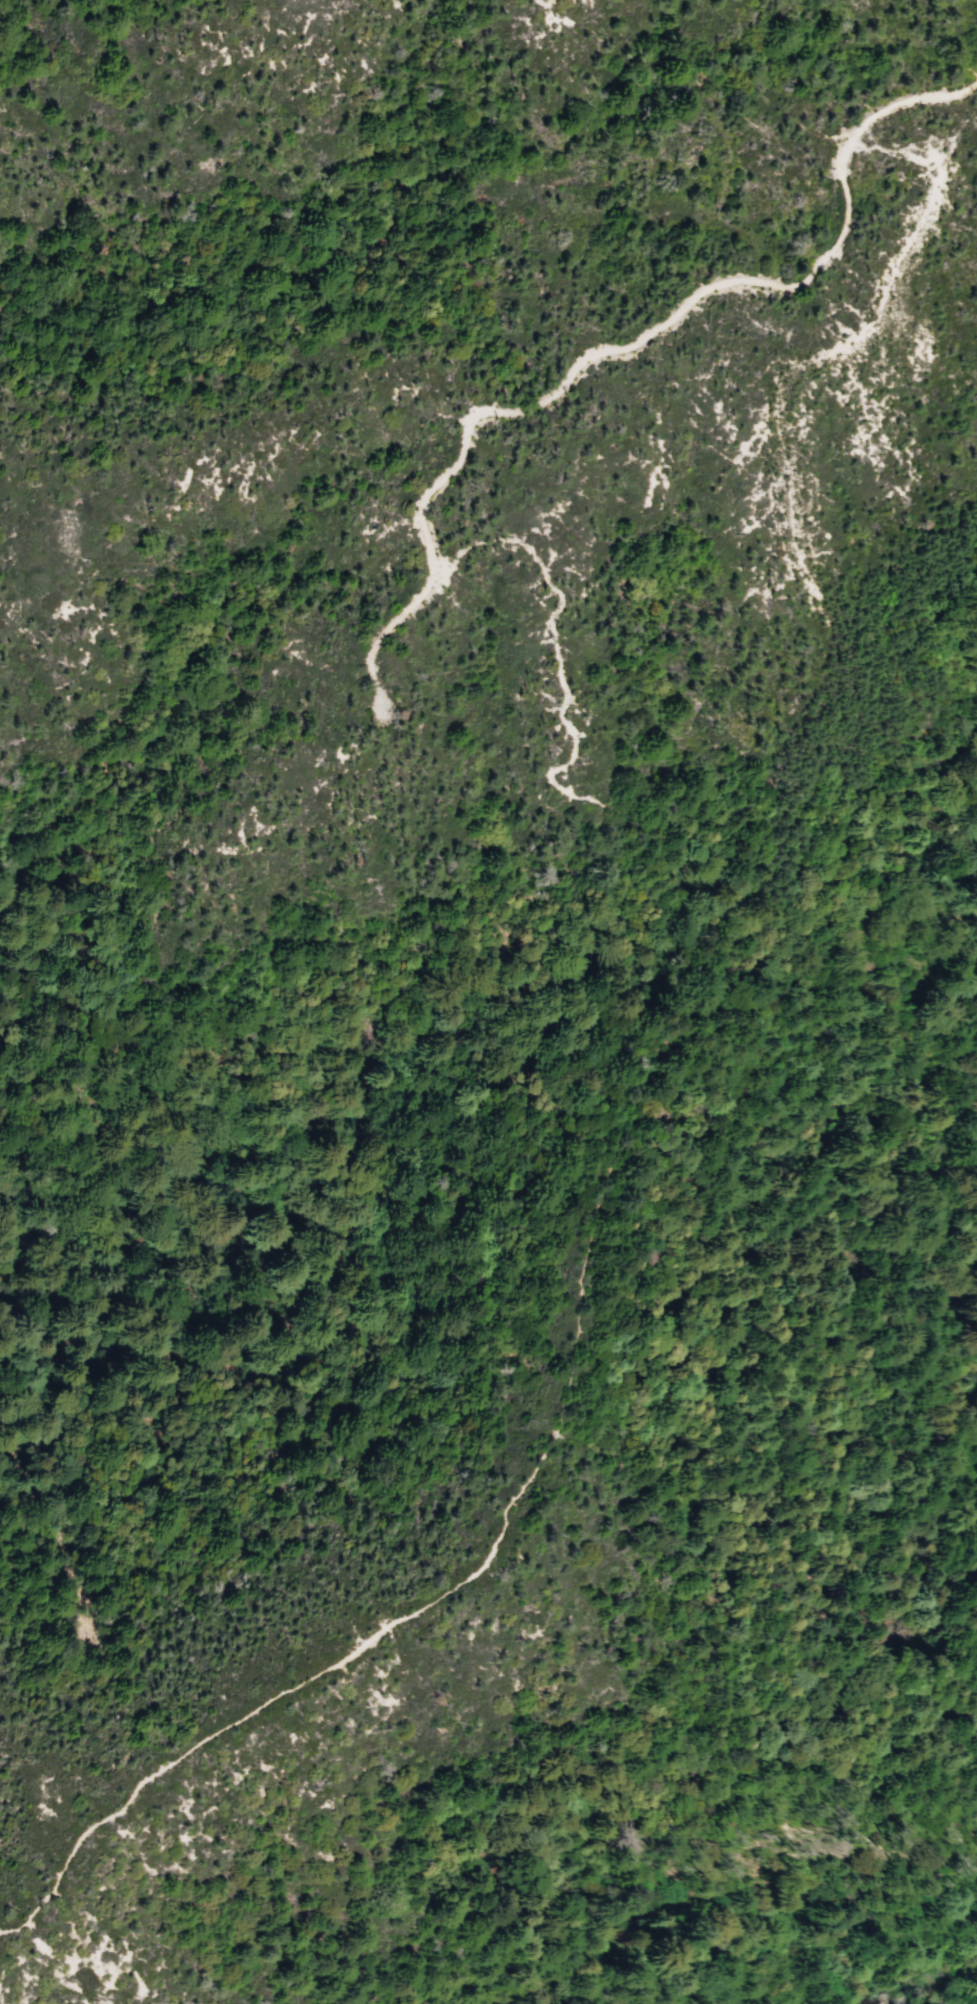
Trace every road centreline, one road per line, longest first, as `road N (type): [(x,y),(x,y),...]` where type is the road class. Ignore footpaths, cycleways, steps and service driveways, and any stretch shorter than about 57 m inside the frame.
road 1 (track): [(976,74),(942,95),(889,104),(839,141),(847,213),(838,248),(802,282),(743,276),(700,285),(669,320),(622,351),(586,354),(549,397),(504,414),(477,412),(464,447),(416,514),(434,579),(368,648),(381,713)]

